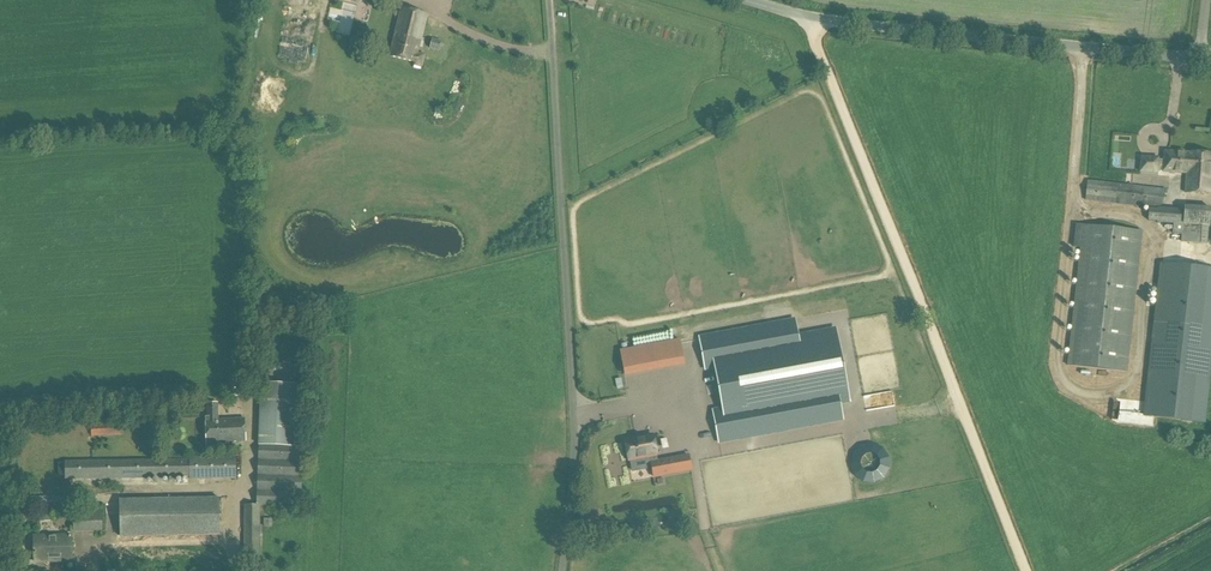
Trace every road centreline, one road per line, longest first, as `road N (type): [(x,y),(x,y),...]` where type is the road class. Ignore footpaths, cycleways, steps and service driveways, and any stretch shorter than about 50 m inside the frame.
road 1 (unclassified): [(1026,570),(814,38),(813,20)]
road 2 (unclassified): [(559,570),(574,414),(550,0)]
road 3 (unclassified): [(1204,60),(813,20)]

